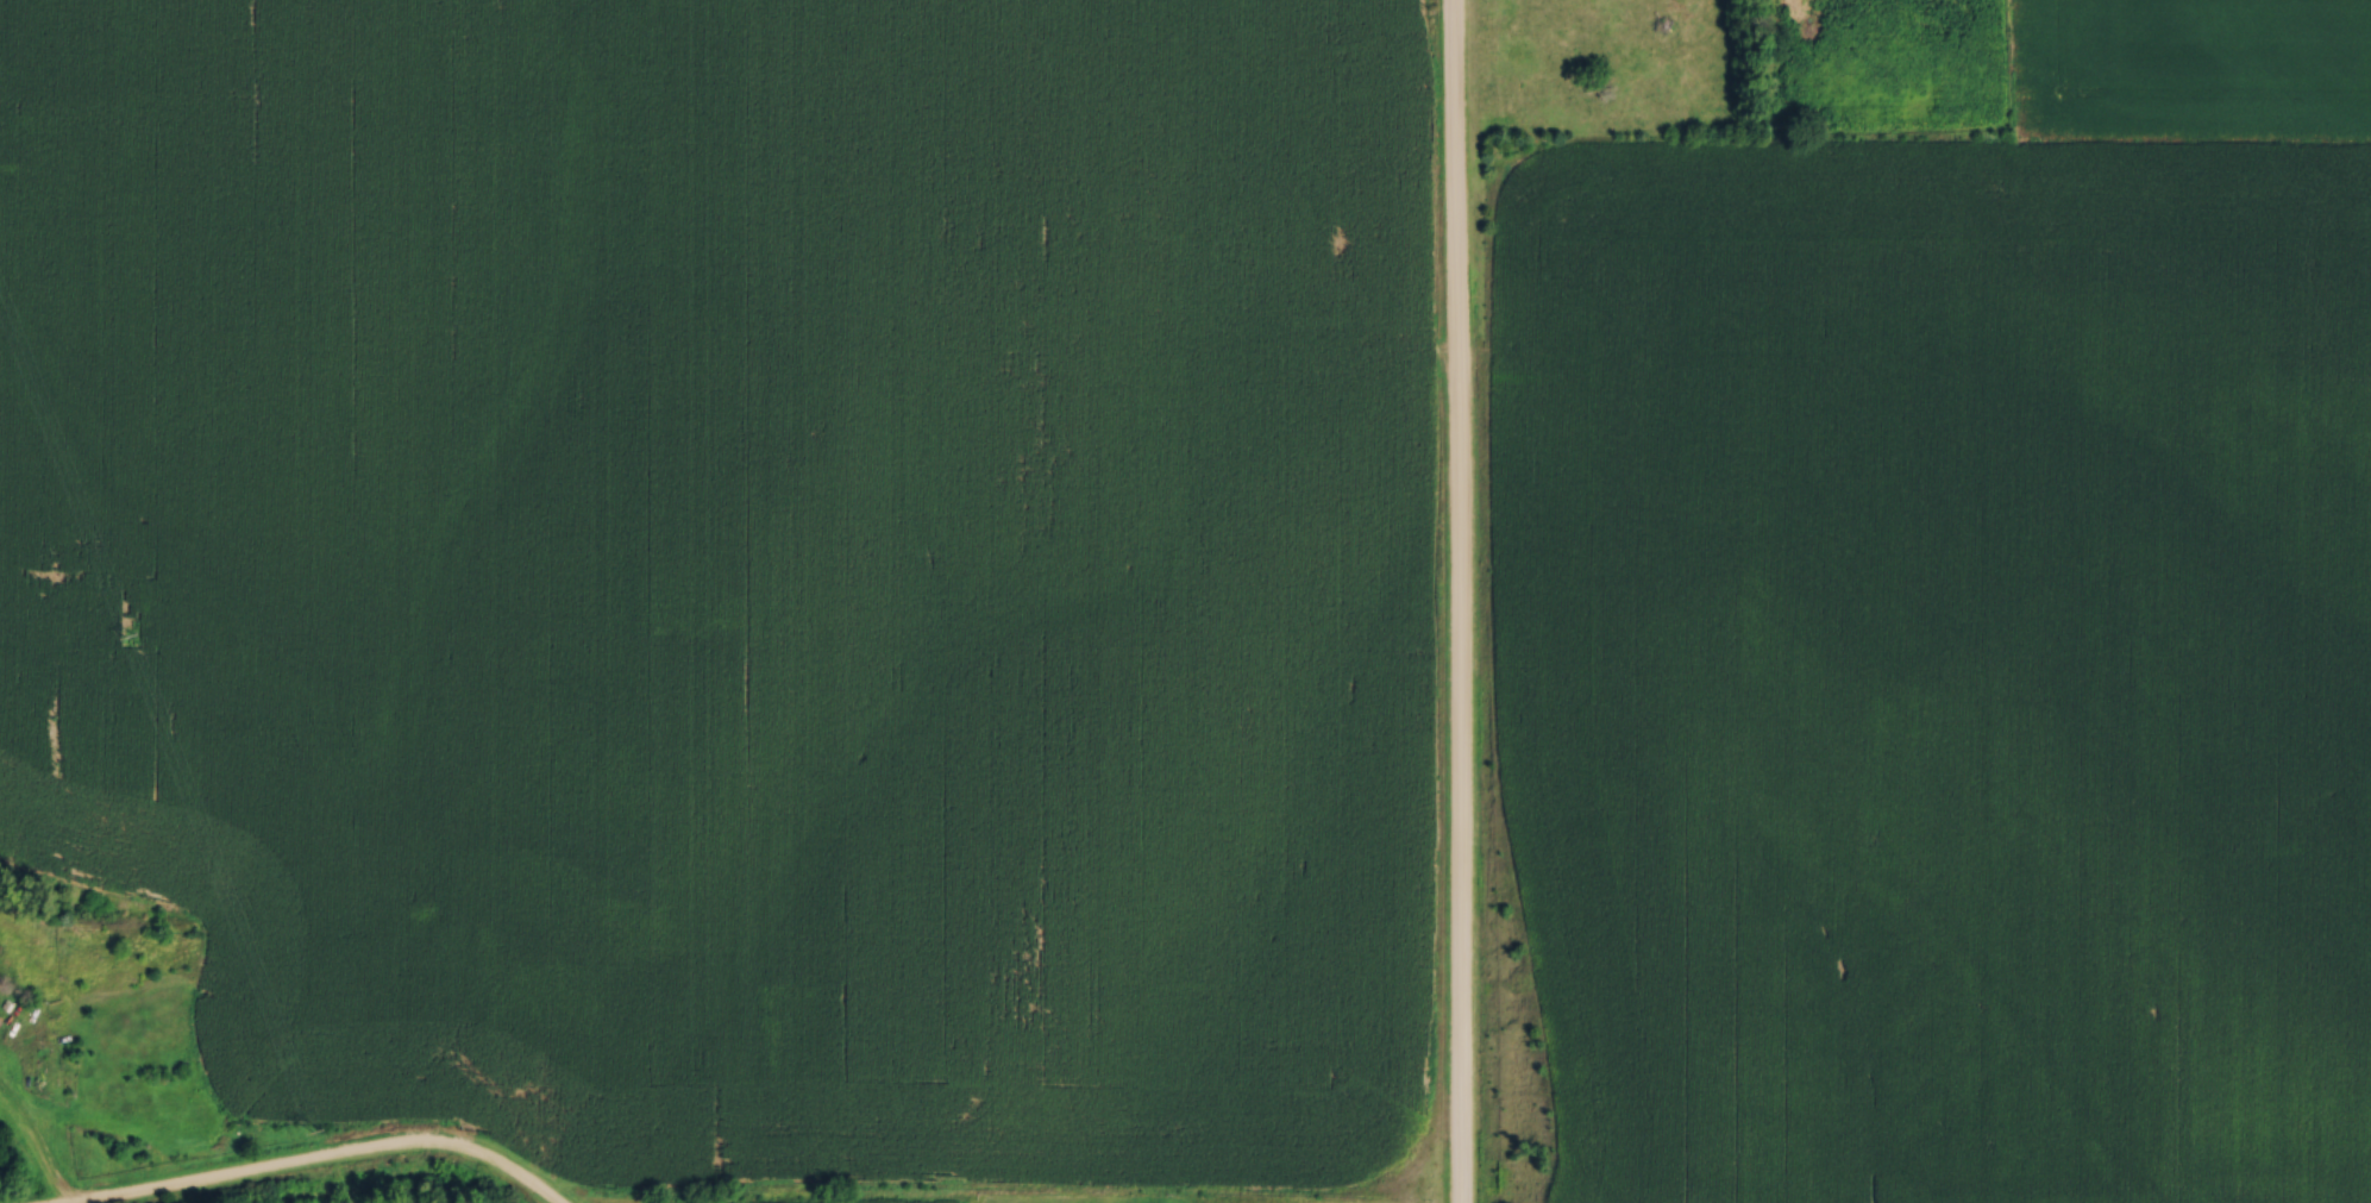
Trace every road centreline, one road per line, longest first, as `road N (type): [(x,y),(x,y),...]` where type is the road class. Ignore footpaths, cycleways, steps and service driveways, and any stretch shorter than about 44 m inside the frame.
road 1 (tertiary): [(1460,1202),(1453,0)]
road 2 (residential): [(553,1202),(483,1155),(414,1147),(98,1202)]

